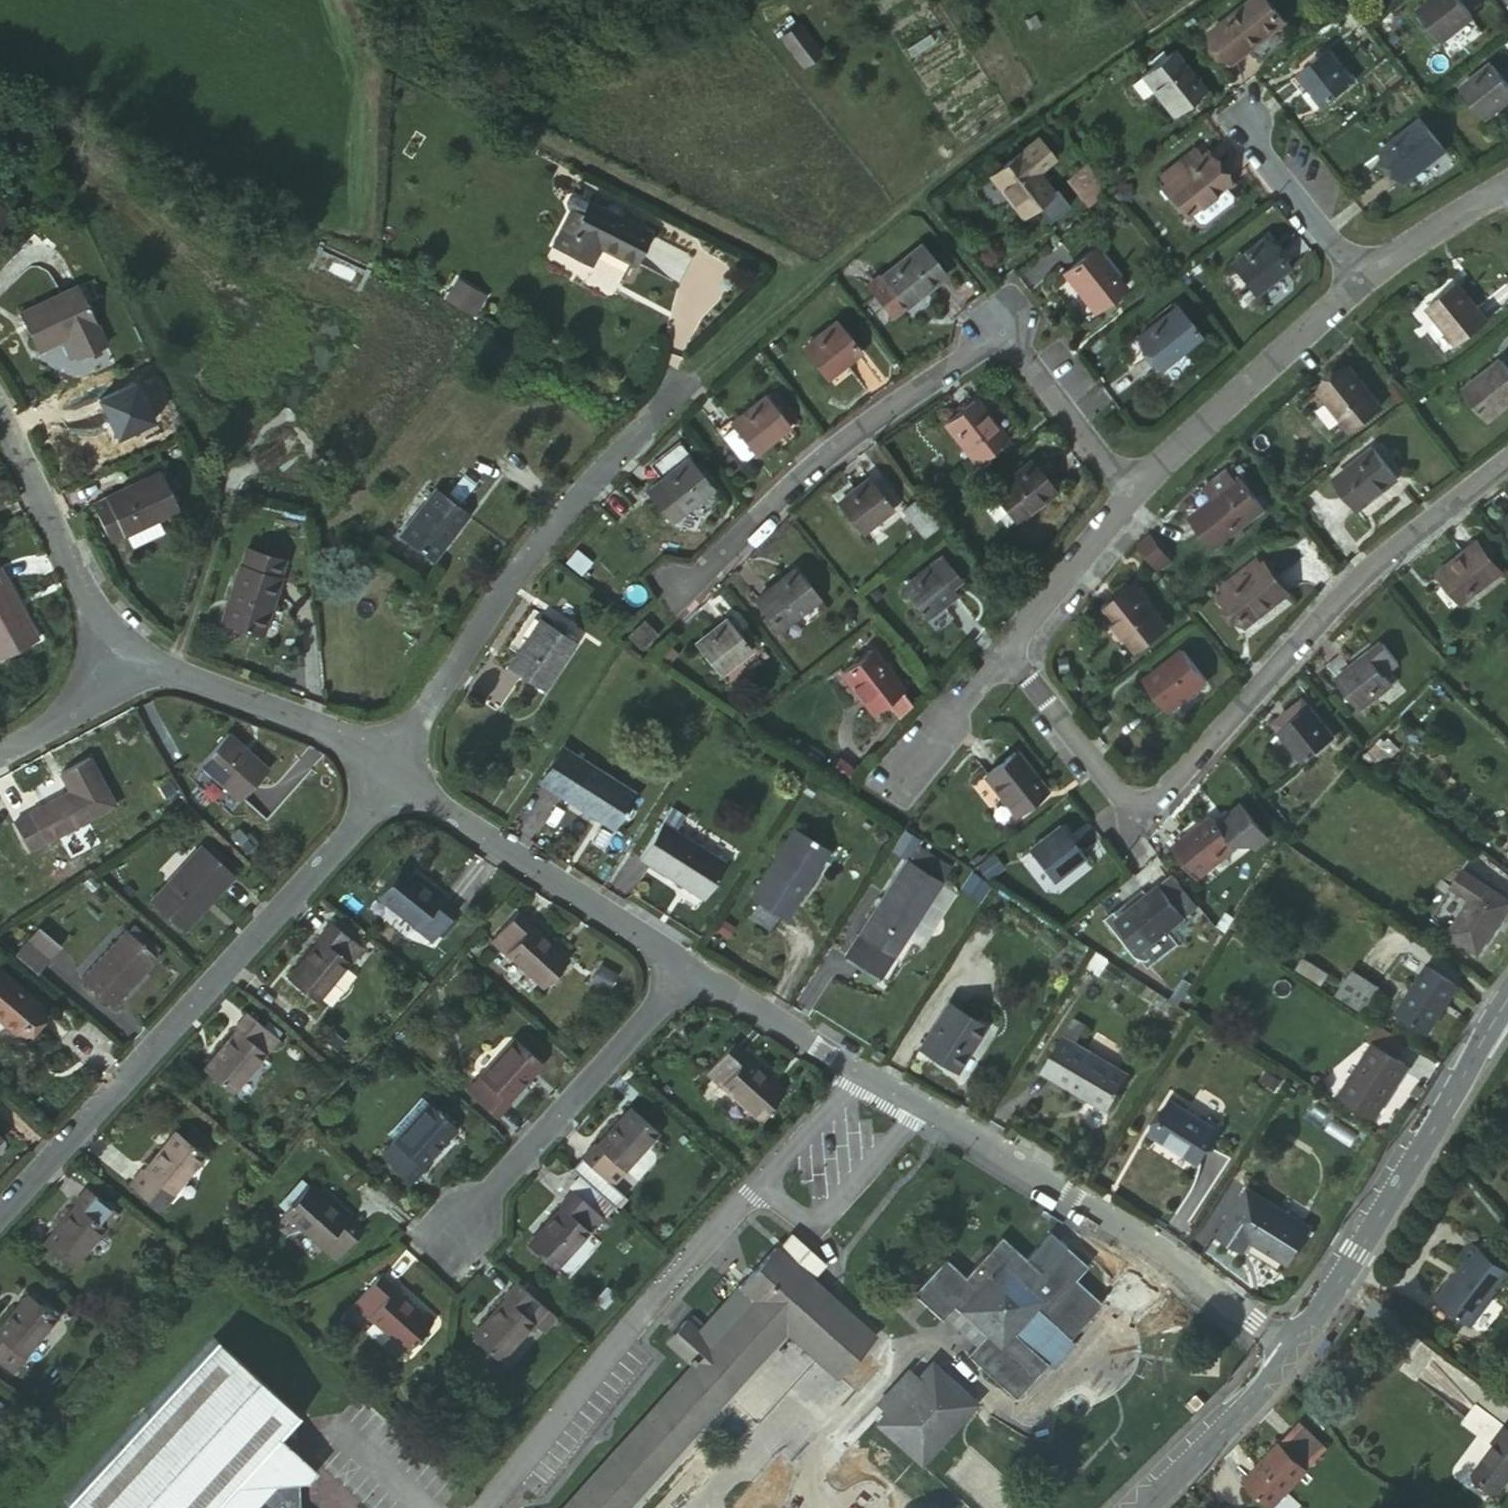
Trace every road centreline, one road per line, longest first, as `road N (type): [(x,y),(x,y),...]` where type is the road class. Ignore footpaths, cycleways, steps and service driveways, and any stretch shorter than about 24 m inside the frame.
road 1 (residential): [(1015,653),(1124,798),(1162,795),(1351,584),(1507,458)]
road 2 (track): [(1215,0),(820,268),(701,391)]
road 3 (residential): [(1123,497),(1017,344),(985,344),(827,452),(678,588)]
road 4 (residential): [(387,768),(352,832),(0,1217)]
road 5 (unclassified): [(860,1073),(482,1507)]
road 6 (residential): [(1290,1350),(1175,1262),(860,1073)]
road 7 (track): [(820,268),(455,98),(460,6)]
road 8 (residential): [(701,391),(546,528),(387,768)]
road 9 (tertiary): [(1507,1005),(1290,1350)]
road 10 (residential): [(680,964),(387,768)]
road 11 (residential): [(680,964),(454,1227)]
road 12 (residential): [(1357,281),(1123,497)]
road 13 (residential): [(387,768),(336,735),(112,660)]
road 14 (residential): [(112,660),(0,434)]
road 15 (tertiary): [(1290,1350),(1143,1507)]
road 16 (residential): [(860,1073),(755,1017),(680,964)]
road 17 (residential): [(1357,281),(1242,121)]
road 18 (residential): [(1123,497),(1015,653)]
road 19 (residential): [(1507,184),(1357,281)]
road 20 (residential): [(1015,653),(899,774)]
road 21 (residential): [(112,660),(58,722),(0,753)]

